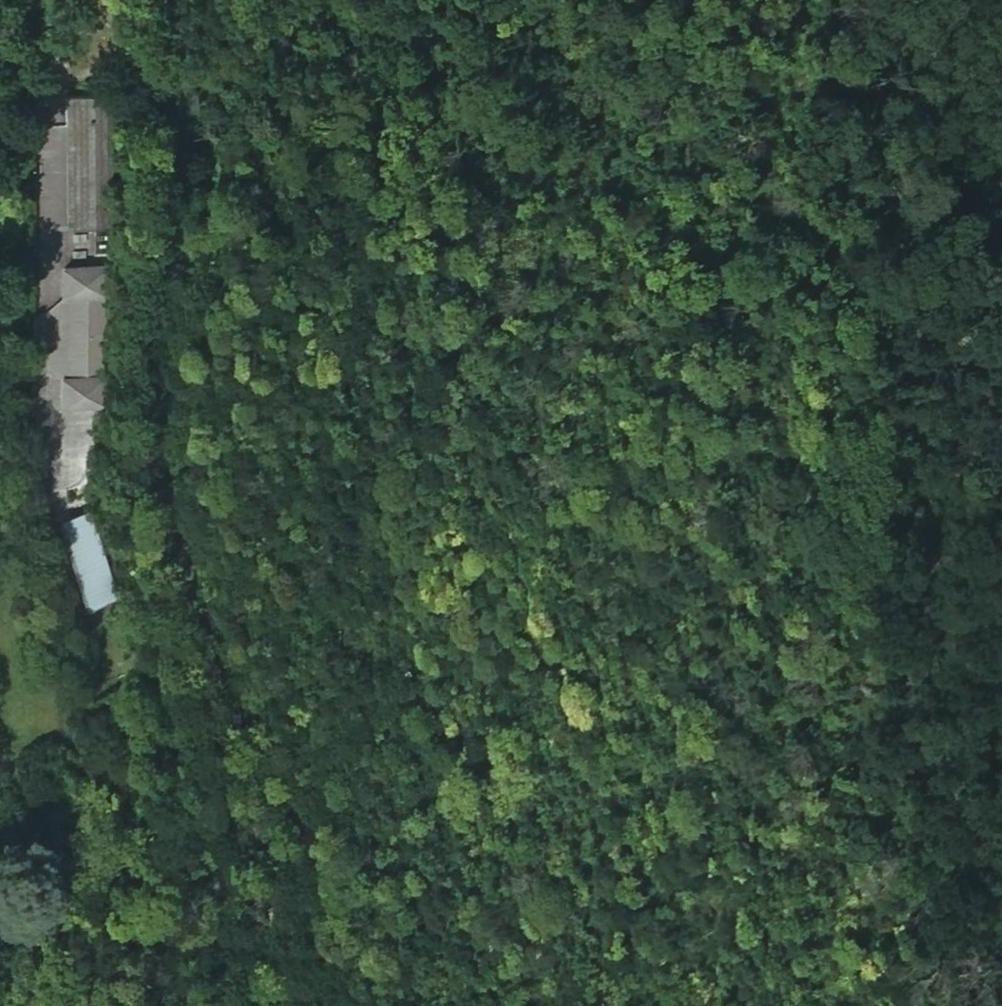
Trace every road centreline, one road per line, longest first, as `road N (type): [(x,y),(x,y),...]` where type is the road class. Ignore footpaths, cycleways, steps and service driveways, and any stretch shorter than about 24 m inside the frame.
road 1 (unclassified): [(0,39),(34,84),(61,64),(67,44),(55,0)]

